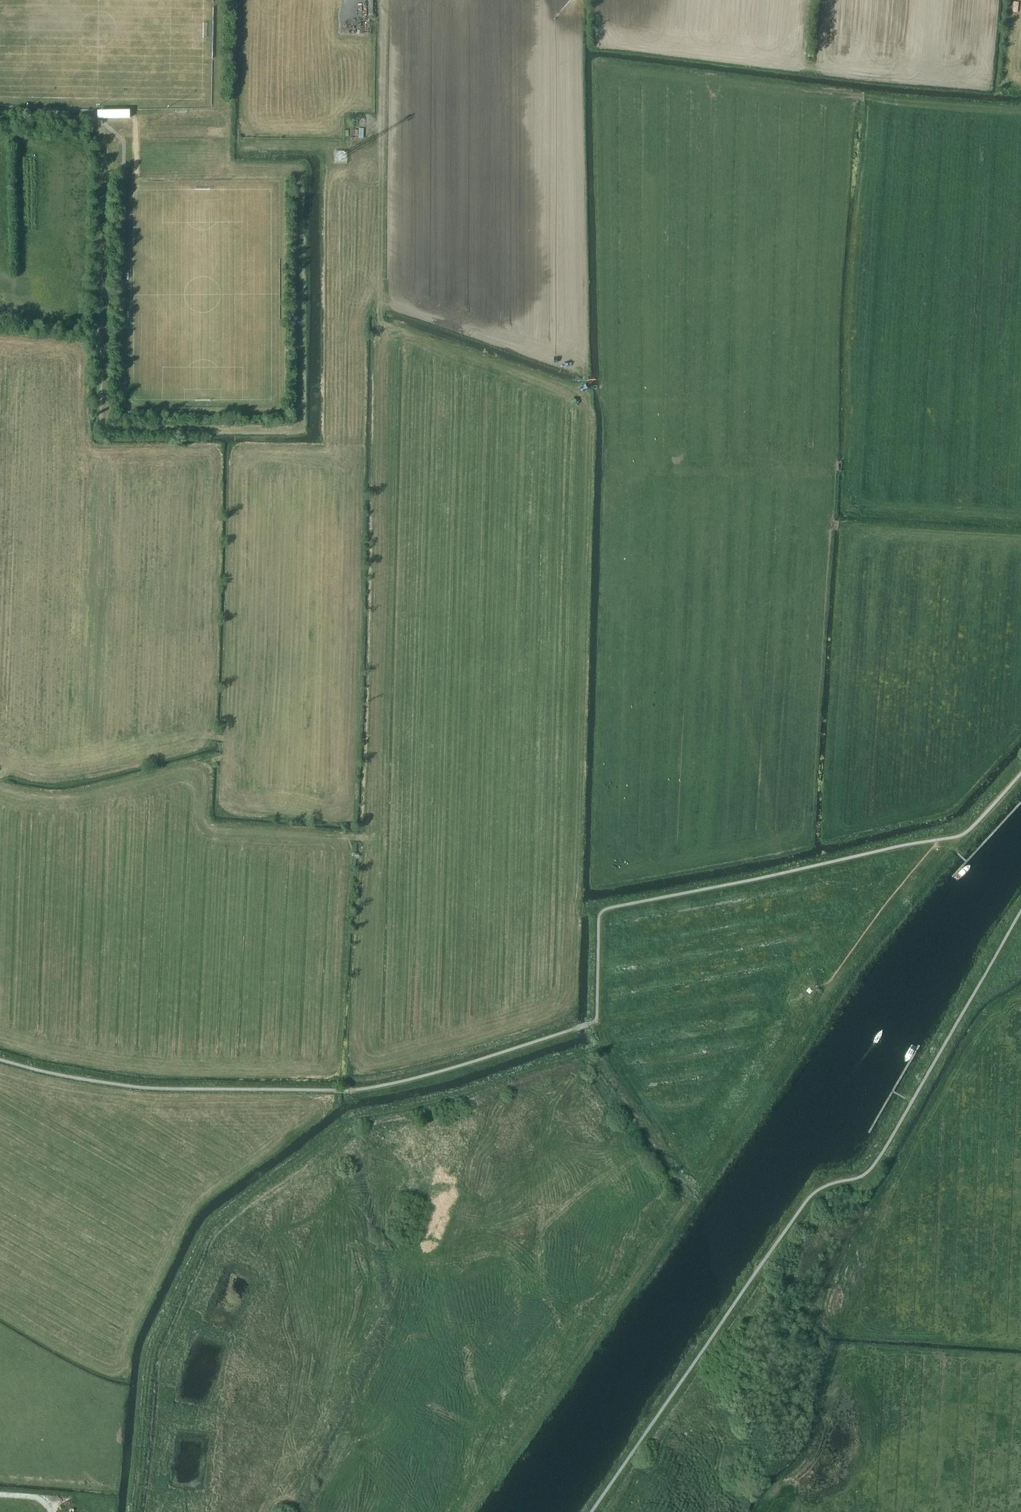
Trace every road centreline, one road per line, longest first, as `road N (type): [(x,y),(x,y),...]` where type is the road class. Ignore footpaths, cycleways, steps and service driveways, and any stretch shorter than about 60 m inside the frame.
road 1 (track): [(380,435),(383,0)]

